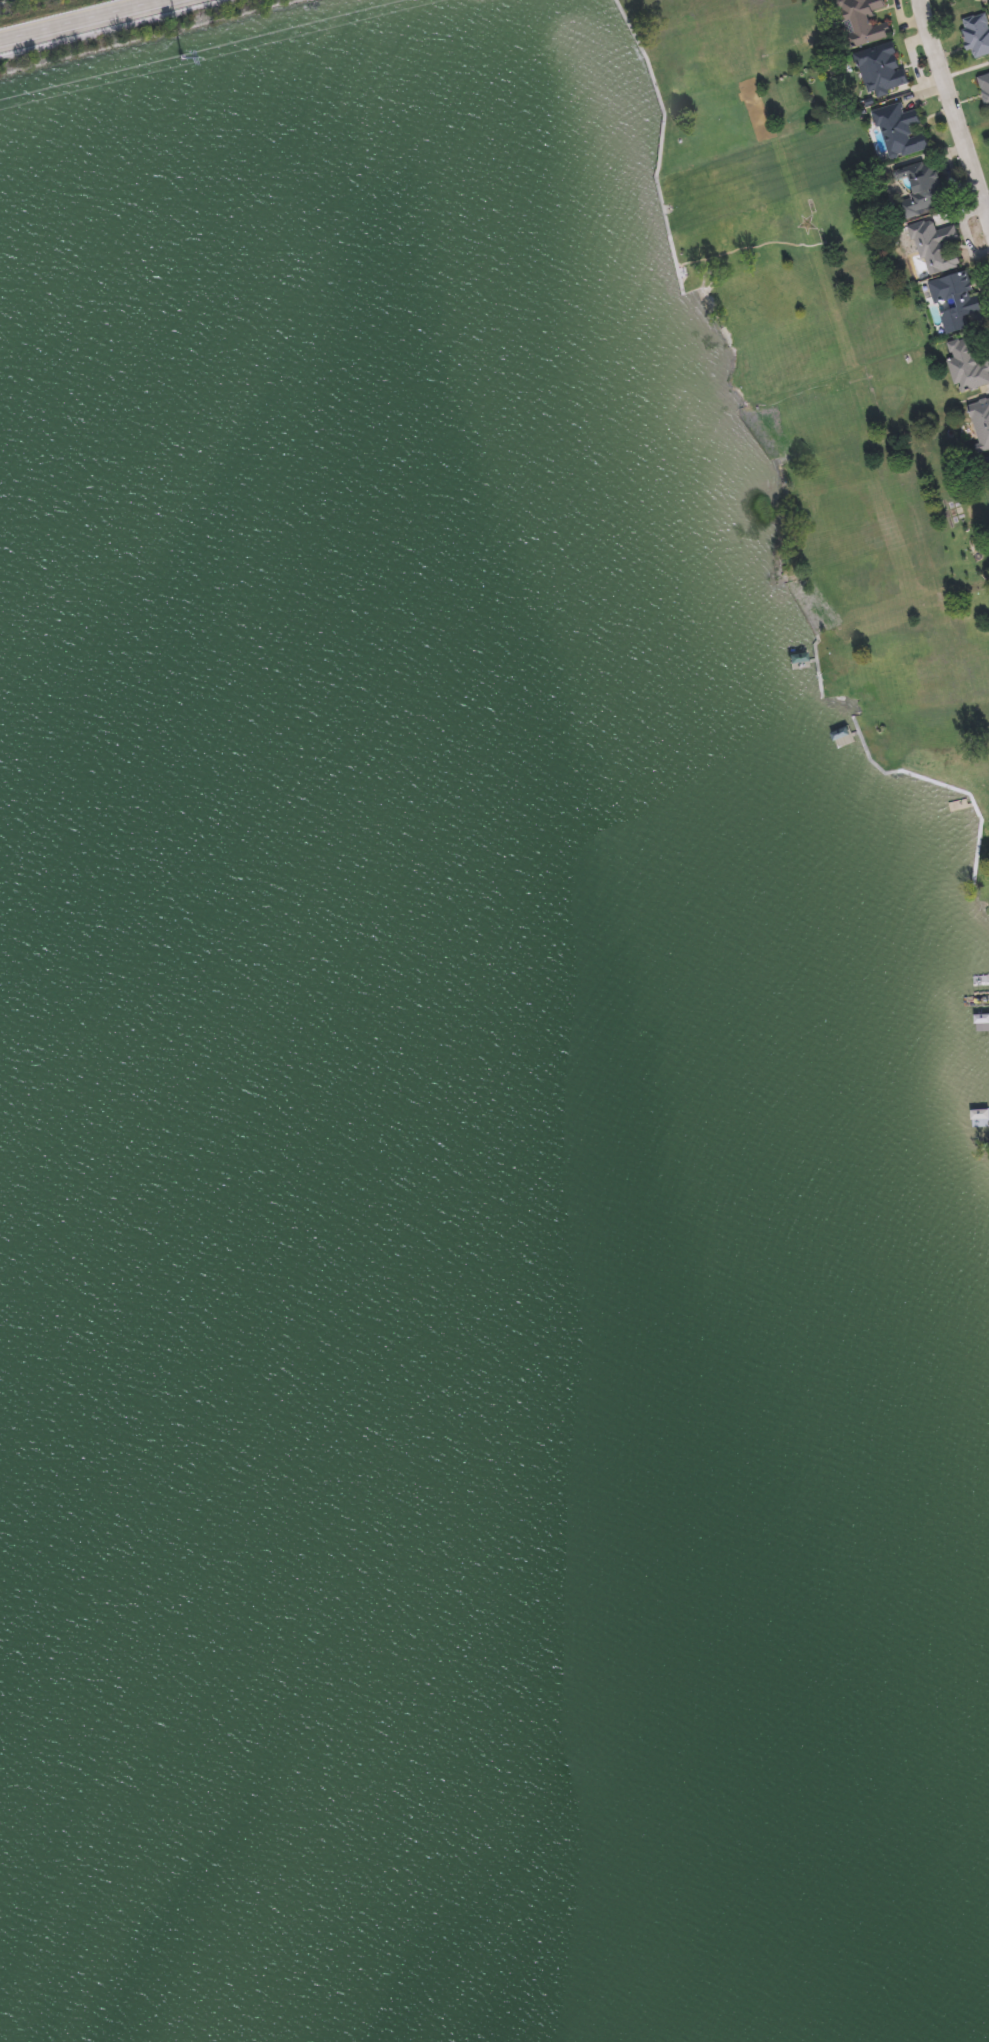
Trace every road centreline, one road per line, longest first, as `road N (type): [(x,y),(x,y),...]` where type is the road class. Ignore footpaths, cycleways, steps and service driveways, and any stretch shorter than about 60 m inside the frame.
road 1 (residential): [(988,209),(923,0)]
road 2 (primary): [(0,37),(151,0)]

